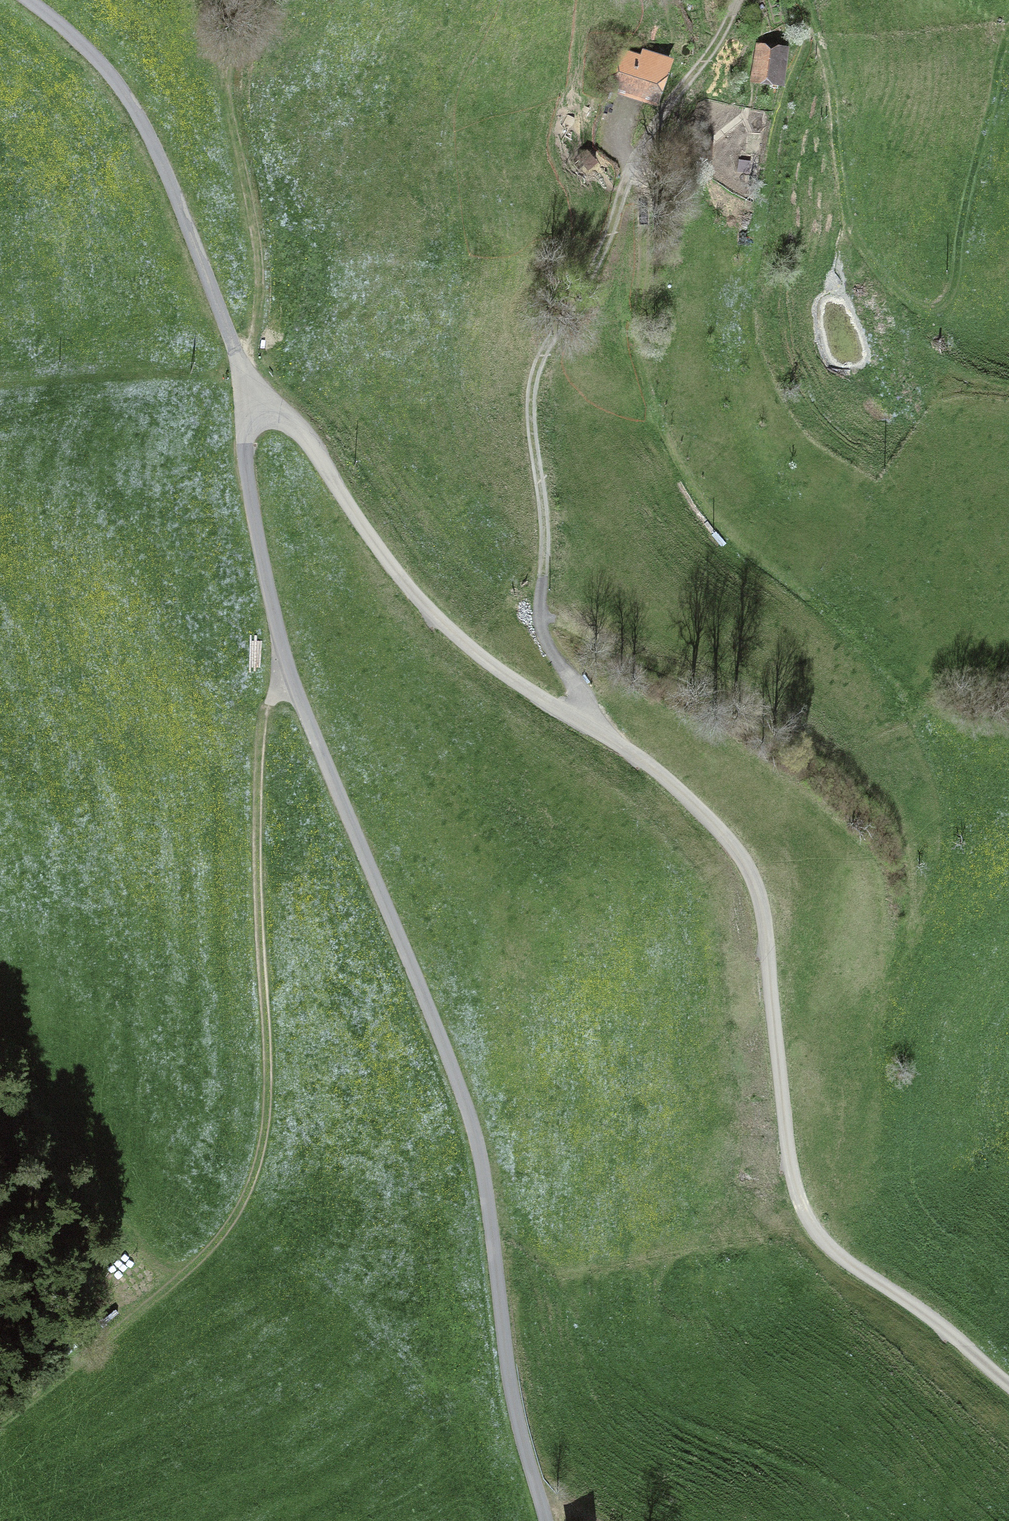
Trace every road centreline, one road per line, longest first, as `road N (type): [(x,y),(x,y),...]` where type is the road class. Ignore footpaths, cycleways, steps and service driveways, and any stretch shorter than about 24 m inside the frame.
road 1 (track): [(244,398),(268,405),(302,433),(383,557),(478,655),(659,774),(739,854),(764,927),(801,1206),(849,1264),(922,1311),(1008,1386)]
road 2 (unclassified): [(242,367),(245,462),(289,679),(475,1133),(516,1409),(545,1520)]
road 3 (track): [(738,0),(645,143),(598,265),(536,370),(546,632),(597,729)]
road 4 (track): [(289,679),(267,702),(262,726),(262,1157),(226,1230),(170,1291)]
road 5 (track): [(809,0),(854,231),(890,285),(922,305),(935,305),(953,285),(1008,29)]
road 6 (track): [(242,367),(256,325),(260,267),(230,80),(251,0)]
road 7 (track): [(0,1424),(170,1291)]

